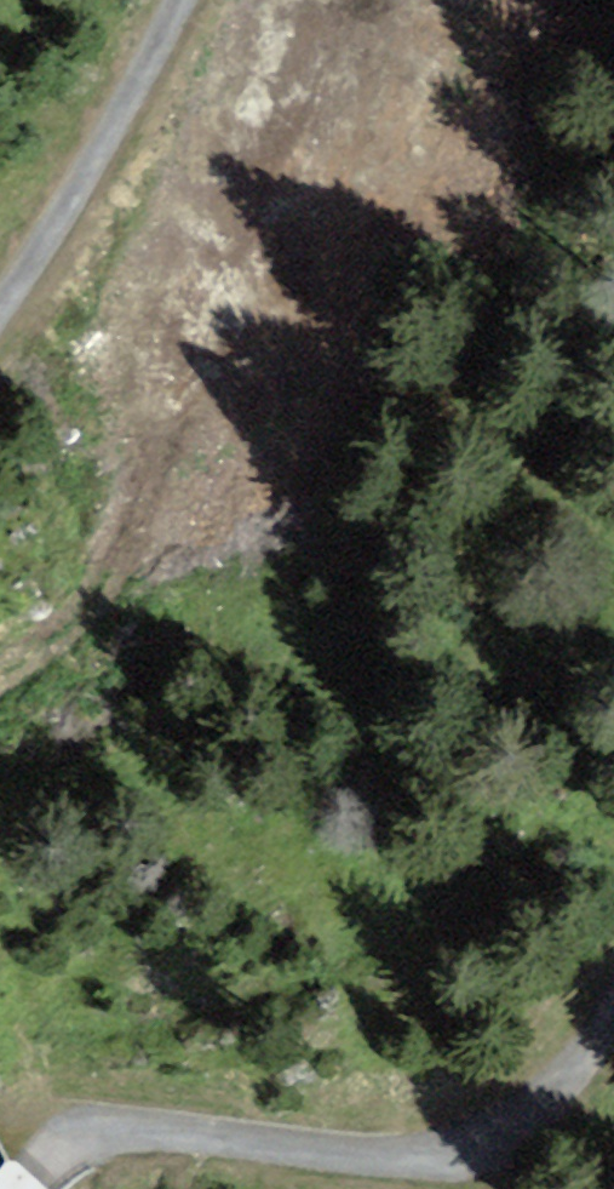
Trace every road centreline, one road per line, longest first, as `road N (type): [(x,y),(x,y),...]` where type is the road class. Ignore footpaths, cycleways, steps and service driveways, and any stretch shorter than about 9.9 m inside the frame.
road 1 (track): [(0,667),(71,631),(272,283),(346,138),(349,0)]
road 2 (unclassified): [(23,1188),(53,1147),(81,1134),(361,1160),(435,1156),(490,1142),(539,1113),(613,1025)]
road 3 (unclassified): [(183,0),(89,174),(0,307)]

